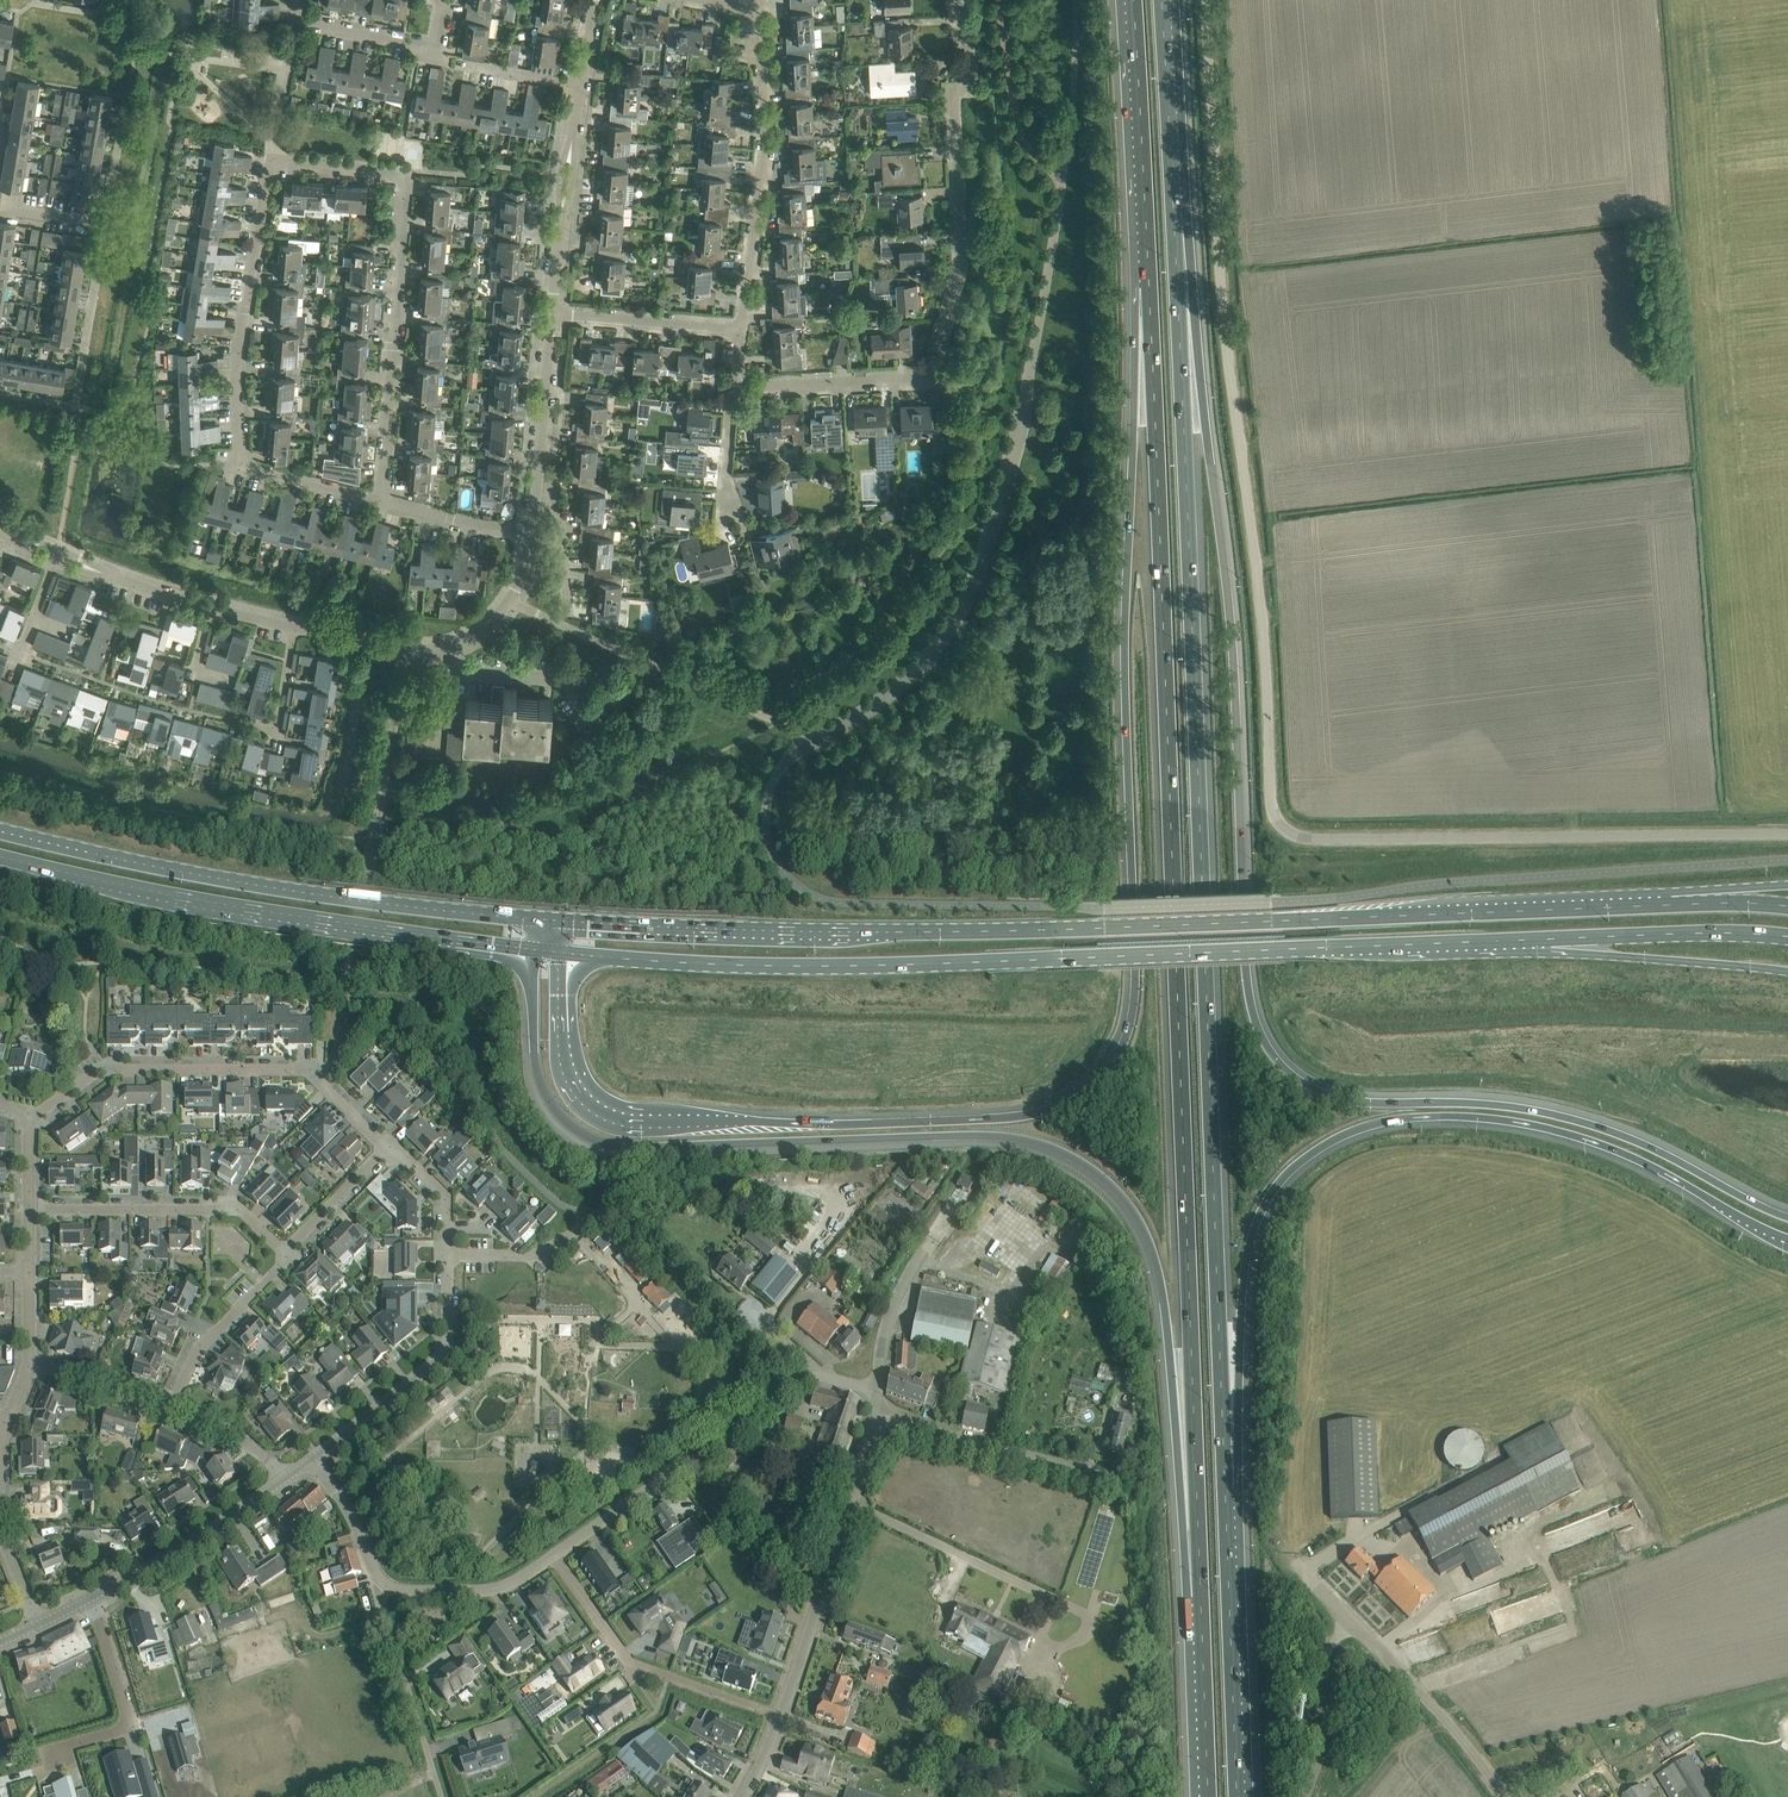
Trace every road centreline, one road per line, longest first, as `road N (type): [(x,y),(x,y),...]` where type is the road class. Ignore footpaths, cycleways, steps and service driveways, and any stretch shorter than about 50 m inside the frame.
road 1 (motorway): [(1150,288),(1135,379),(1125,649),(1134,1000),(1107,1071),(1066,1102),(1010,1117),(830,1125),(626,1119),(587,1101),(575,1082),(560,1039),(564,952)]
road 2 (motorway): [(1787,1217),(1590,1123),(1487,1104),(1353,1101),(1302,1082),(1272,1054),(1249,992),(1235,656),(1195,311),(1175,229)]
road 3 (unclassified): [(1787,833),(1310,838),(1276,820),(1263,586),(1237,396),(1209,0)]
road 4 (motorway): [(1150,288),(1201,1596)]
road 5 (motorway): [(1225,1490),(1175,229)]
road 6 (motorway): [(535,950),(533,1055),(541,1088),(560,1118),(601,1145),(1005,1139),(1070,1157),(1106,1183),(1134,1214),(1157,1274),(1201,1596)]
road 7 (primary): [(1717,902),(848,935),(554,920)]
road 8 (primary): [(564,952),(829,966),(1541,942)]
road 9 (motorway): [(1225,1490),(1250,1244),(1282,1181),(1331,1141),(1416,1117),(1537,1127),(1637,1159),(1787,1244)]
road 10 (residential): [(383,503),(245,465),(238,363),(276,161),(399,169),(406,178)]
road 11 (residential): [(957,0),(974,85),(954,99),(962,263),(936,364),(917,379),(739,387)]
road 12 (secondary): [(554,920),(276,888),(0,832)]
road 13 (secondary): [(0,858),(234,910),(535,950)]
road 14 (residential): [(390,1150),(312,1070),(108,1069),(30,1121)]
road 15 (residential): [(555,1555),(784,1395),(822,1376),(879,1387)]
road 16 (residential): [(406,178),(383,503)]
road 17 (residential): [(742,329),(765,148),(754,8)]
road 18 (residential): [(781,1716),(865,1433),(883,1417)]
road 19 (motorway): [(1237,1796),(1225,1490)]
road 20 (residential): [(781,1716),(628,1662),(555,1555)]
road 21 (motorway): [(1134,0),(1150,288)]
road 22 (residential): [(287,1257),(246,1211),(30,1211)]
road 23 (residential): [(1141,1486),(883,1417)]
road 24 (primary): [(1541,942),(1787,972)]
road 25 (primary): [(1541,942),(1787,938)]
road 26 (unclassified): [(1505,1796),(1348,1620)]
road 27 (tertiary): [(88,1600),(286,1478)]
road 28 (residential): [(554,315),(580,84)]
road 29 (motorway): [(1175,229),(1160,0)]
road 30 (residential): [(443,1796),(380,1580)]
road 31 (residential): [(88,1600),(126,1717),(115,1731),(43,1753)]
road 32 (motorway): [(1201,1596),(1209,1796)]
road 33 (residential): [(170,1407),(200,1350),(287,1257)]
road 34 (residential): [(742,329),(554,315)]
road 35 (residential): [(380,1580),(400,1590),(484,1591),(507,1587),(555,1555)]
road 36 (unclassified): [(1305,1796),(1320,1750),(1323,1660),(1348,1620)]
road 37 (residential): [(537,489),(554,315)]
road 38 (tertiary): [(314,1458),(445,1354)]
road 39 (residential): [(209,607),(55,551)]
road 40 (residential): [(879,1387),(885,1327),(931,1240)]
road 41 (residential): [(582,1216),(551,1255),(444,1258)]
road 42 (residential): [(300,0),(304,25),(432,49)]
road 43 (residential): [(580,84),(465,66),(432,49)]
road 44 (residential): [(531,534),(383,503)]
road 45 (residential): [(287,1257),(390,1150)]
road 46 (residential): [(29,1365),(170,1407)]
road 47 (residential): [(452,647),(491,627),(511,601),(531,534)]
road 48 (residential): [(380,1580),(314,1458)]
road 49 (residential): [(170,1407),(256,1450),(286,1478)]
road 50 (residential): [(566,608),(554,493),(537,489)]
road 51 (residential): [(444,1258),(444,1203),(390,1150)]
road 52 (residential): [(11,674),(55,551)]
road 53 (residential): [(452,647),(460,672),(558,680)]

